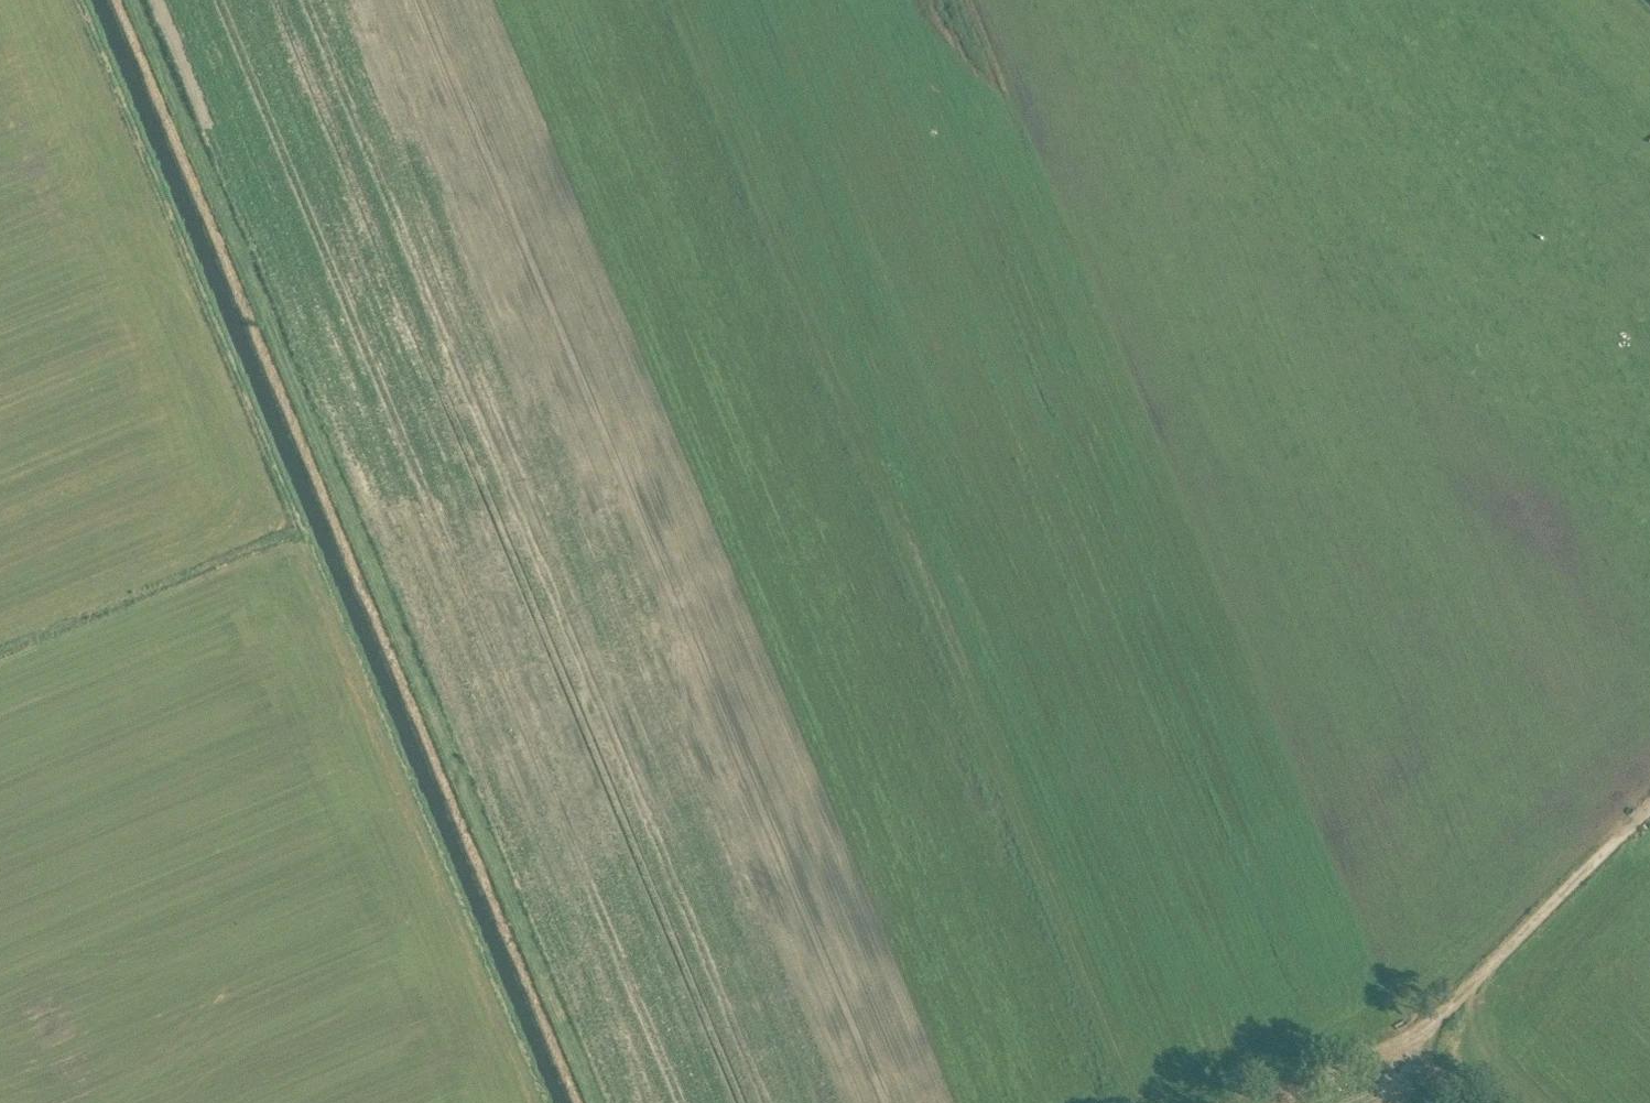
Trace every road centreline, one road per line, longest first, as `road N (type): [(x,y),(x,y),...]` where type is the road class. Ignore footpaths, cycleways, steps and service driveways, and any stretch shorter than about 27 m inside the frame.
road 1 (track): [(1460,1102),(1432,1074),(1395,1057),(1263,1102)]

